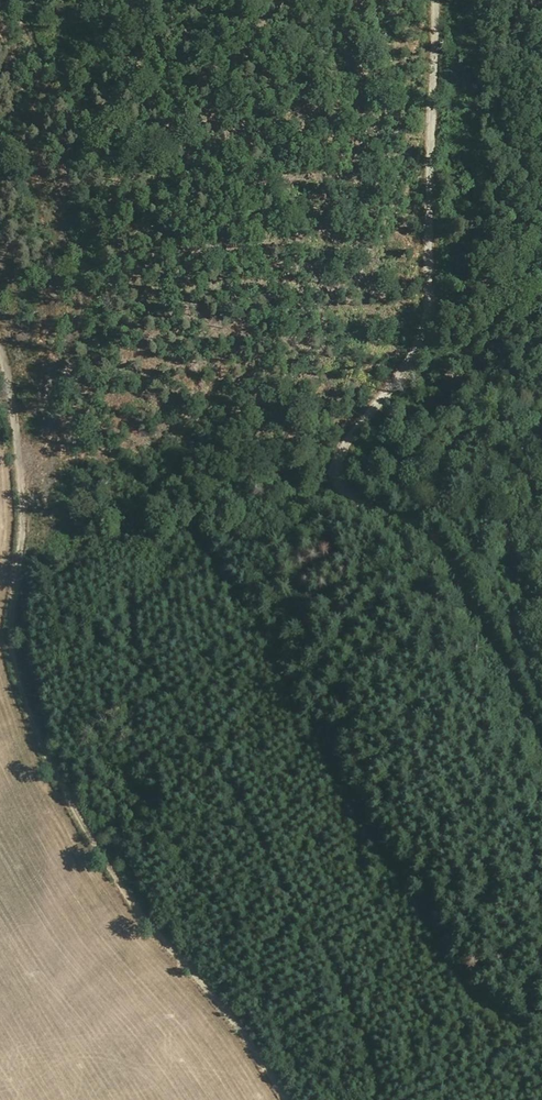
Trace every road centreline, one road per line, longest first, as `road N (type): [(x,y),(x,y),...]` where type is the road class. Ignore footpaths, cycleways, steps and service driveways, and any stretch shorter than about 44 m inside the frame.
road 1 (track): [(0,290),(25,519),(12,683),(144,916),(279,1099)]
road 2 (track): [(541,734),(430,536),(338,482),(339,445),(419,357),(434,288),(432,0)]

